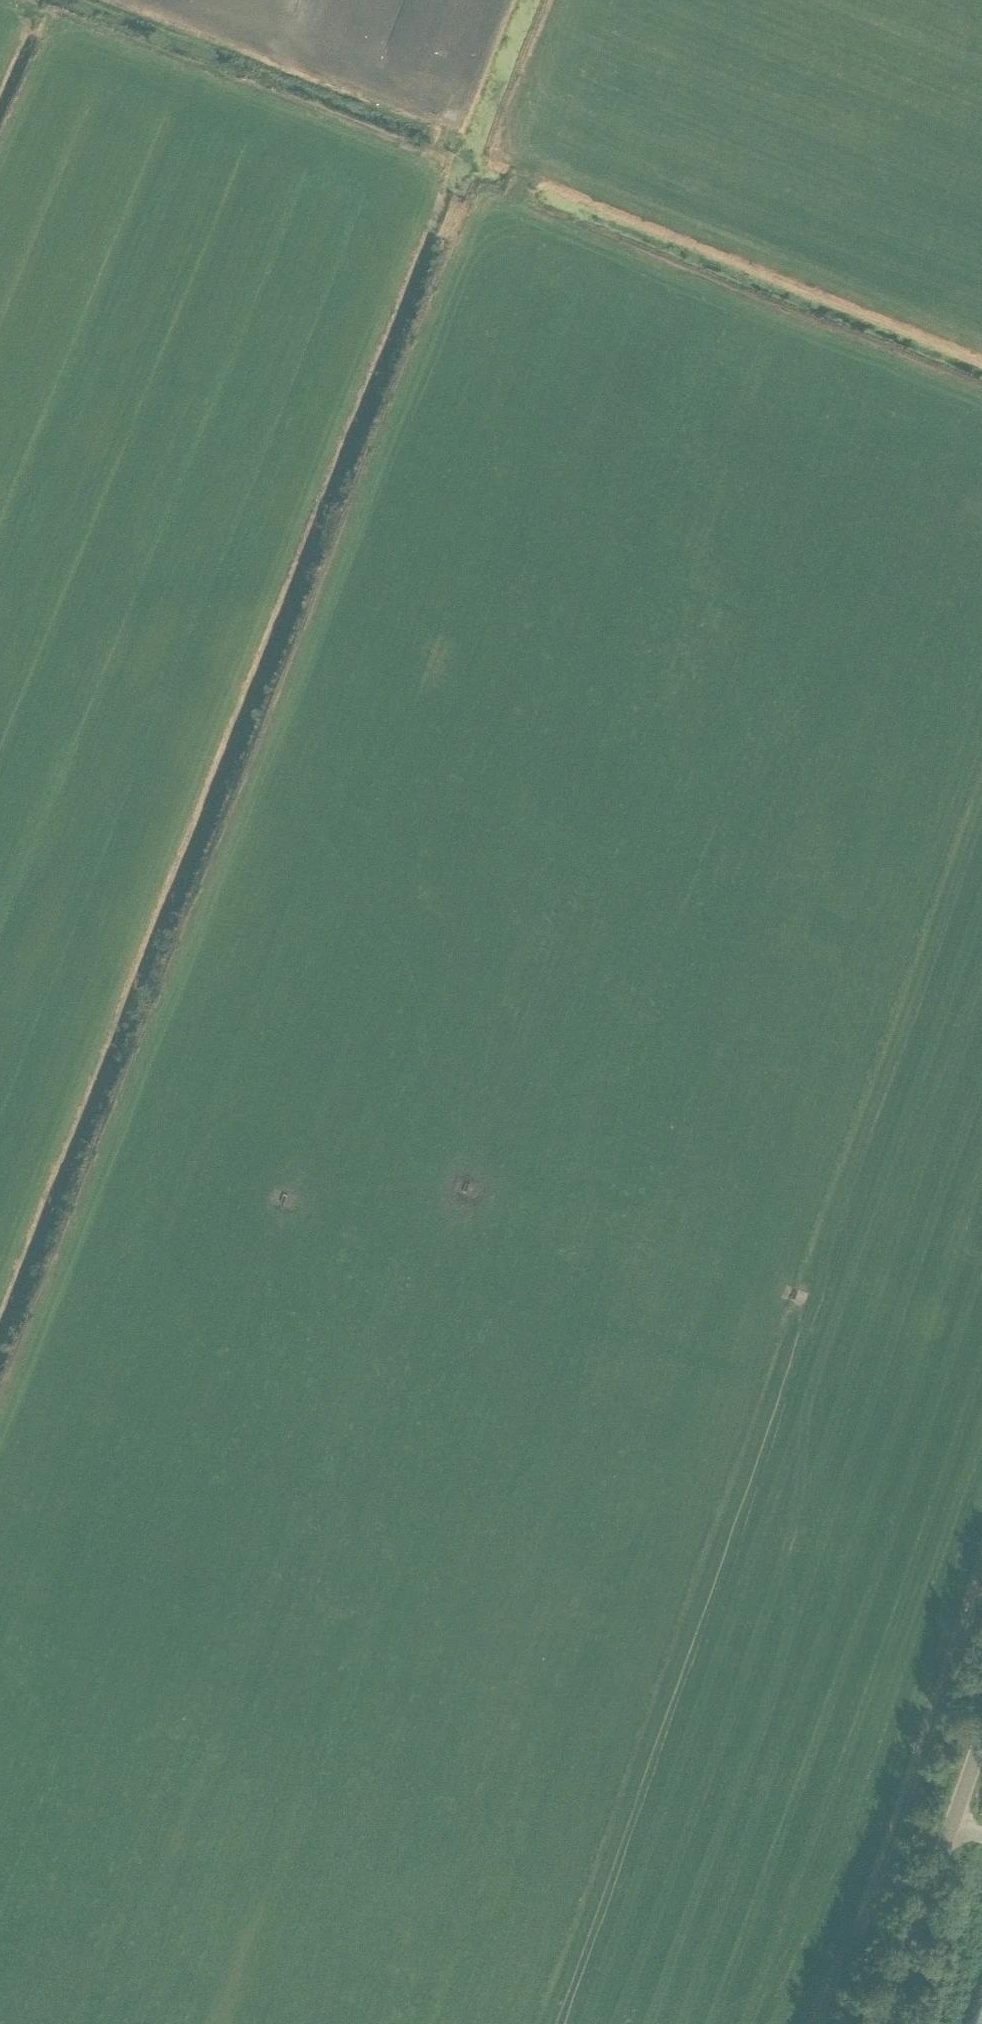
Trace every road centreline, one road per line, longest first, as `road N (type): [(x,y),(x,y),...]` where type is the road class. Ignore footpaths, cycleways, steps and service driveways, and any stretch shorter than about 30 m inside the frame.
road 1 (unclassified): [(881,2023),(981,1734)]

